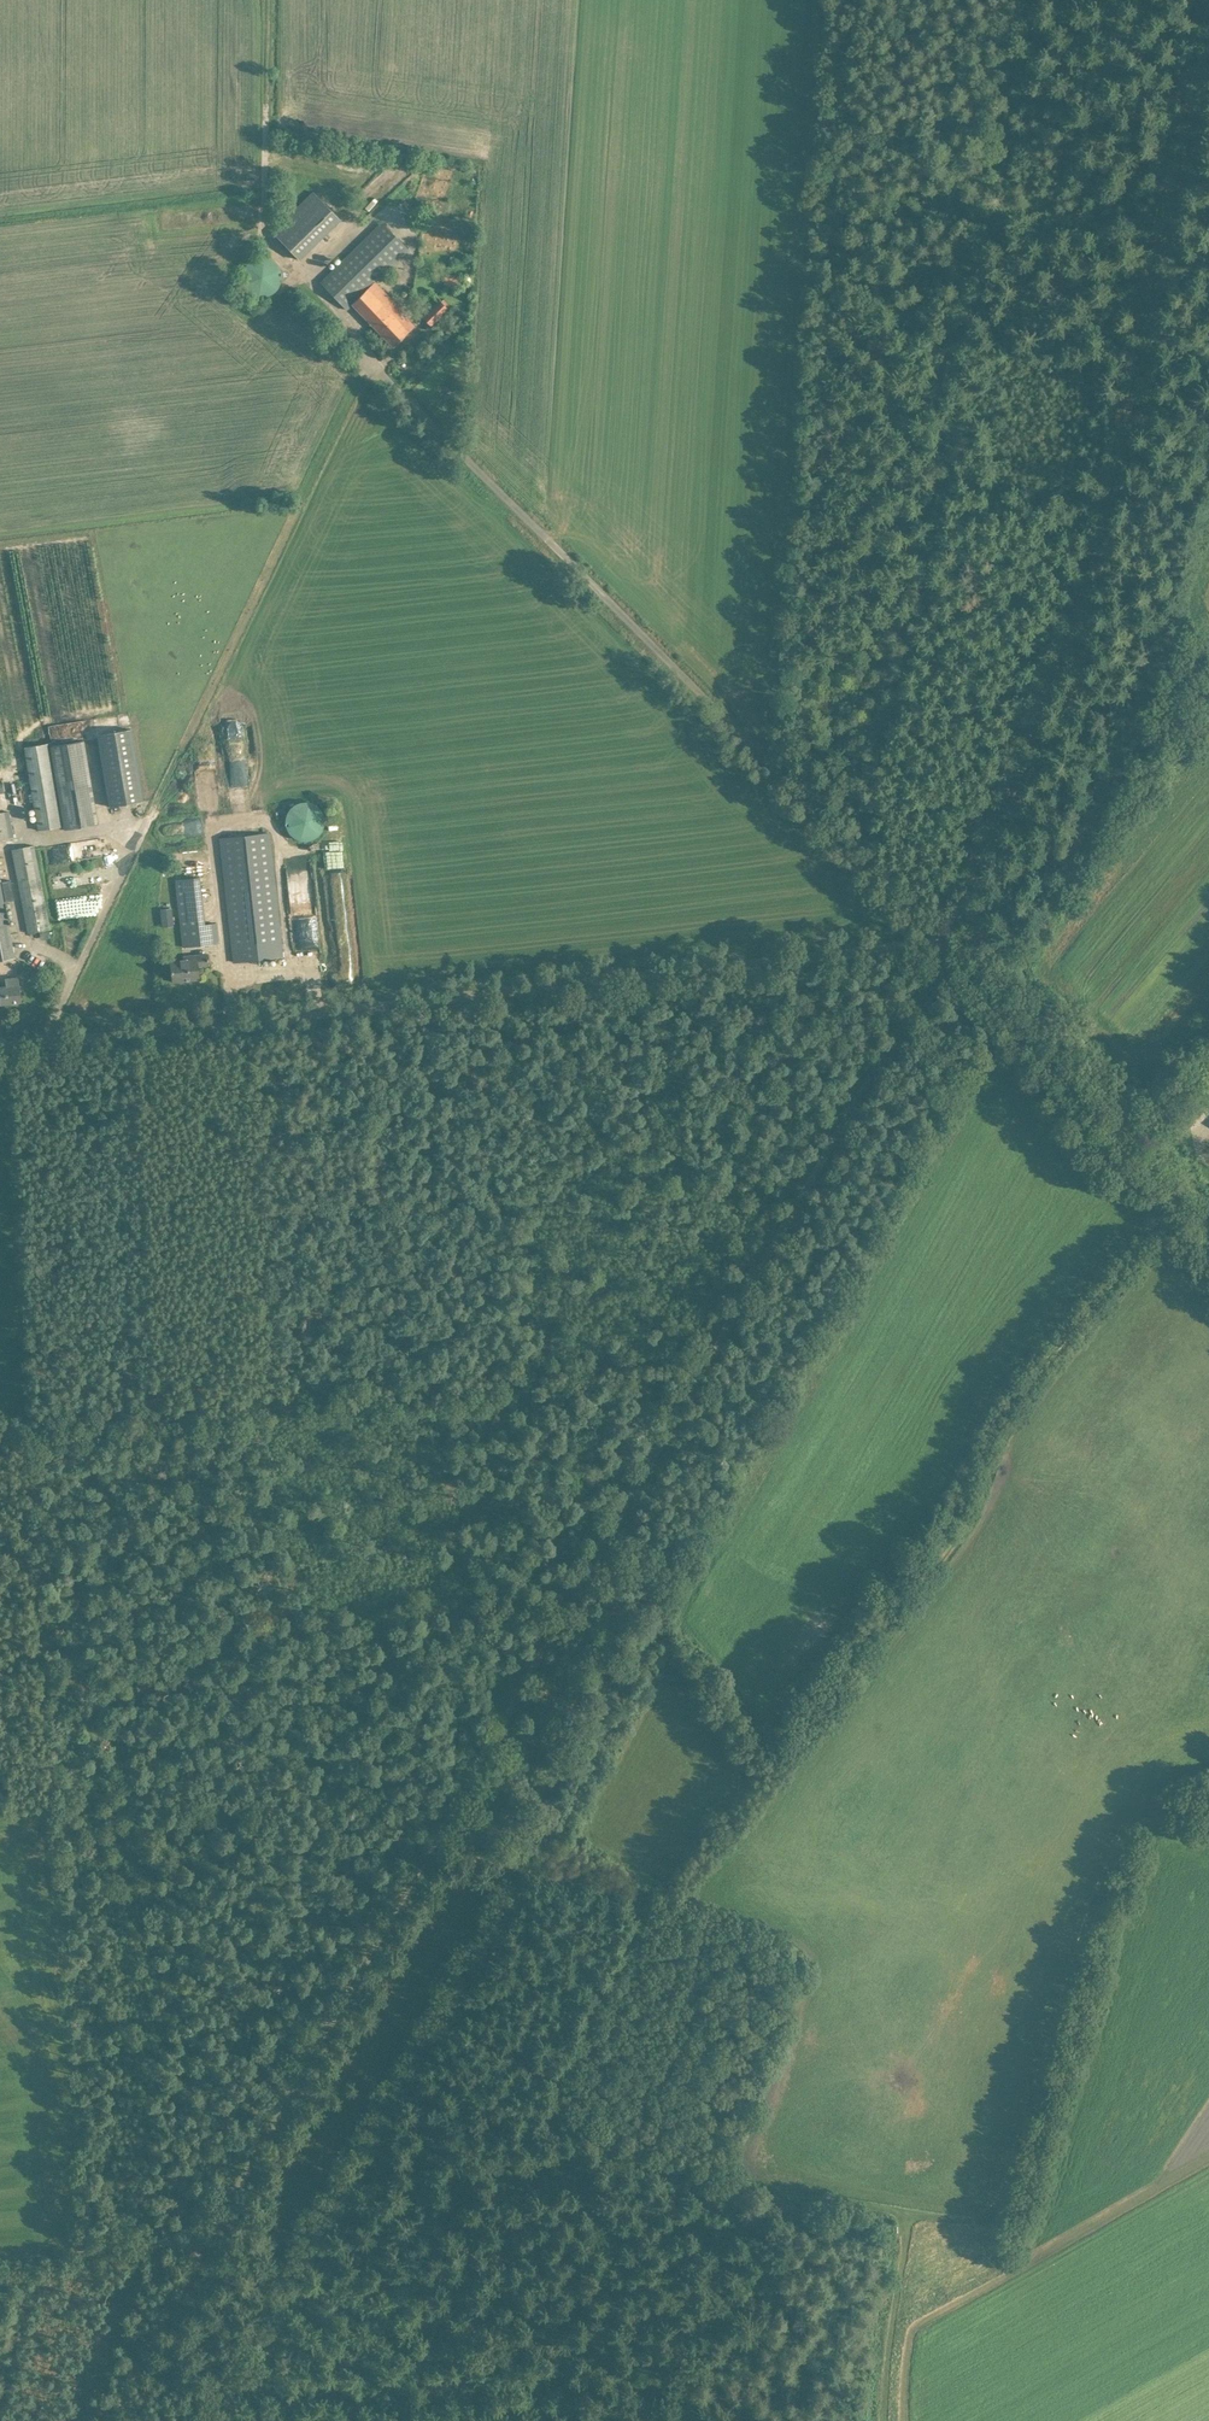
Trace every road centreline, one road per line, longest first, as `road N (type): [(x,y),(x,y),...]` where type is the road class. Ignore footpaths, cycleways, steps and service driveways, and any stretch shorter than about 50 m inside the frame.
road 1 (unclassified): [(117,2420),(128,2364),(926,917)]
road 2 (unclassified): [(926,917),(1044,628),(1090,488),(1208,0)]
road 3 (unclassified): [(0,1039),(926,917)]
road 4 (unclassified): [(926,917),(362,361)]
road 5 (unclassified): [(1208,1229),(926,917)]
road 6 (track): [(989,1434),(1182,1200)]

